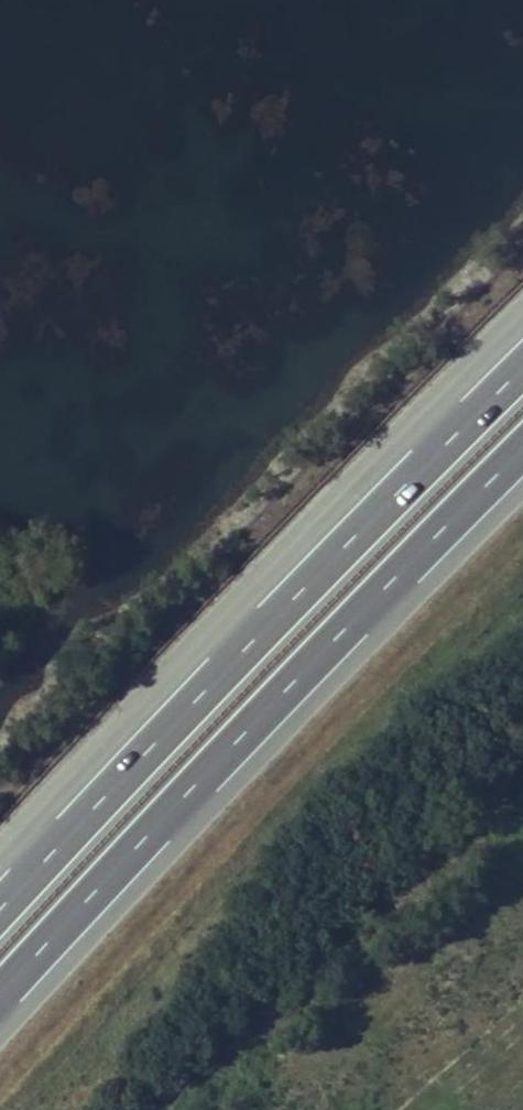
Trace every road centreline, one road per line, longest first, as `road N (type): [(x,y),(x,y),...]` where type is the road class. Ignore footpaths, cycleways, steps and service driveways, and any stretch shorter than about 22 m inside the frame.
road 1 (motorway): [(0,995),(522,449)]
road 2 (motorway): [(522,369),(0,910)]

